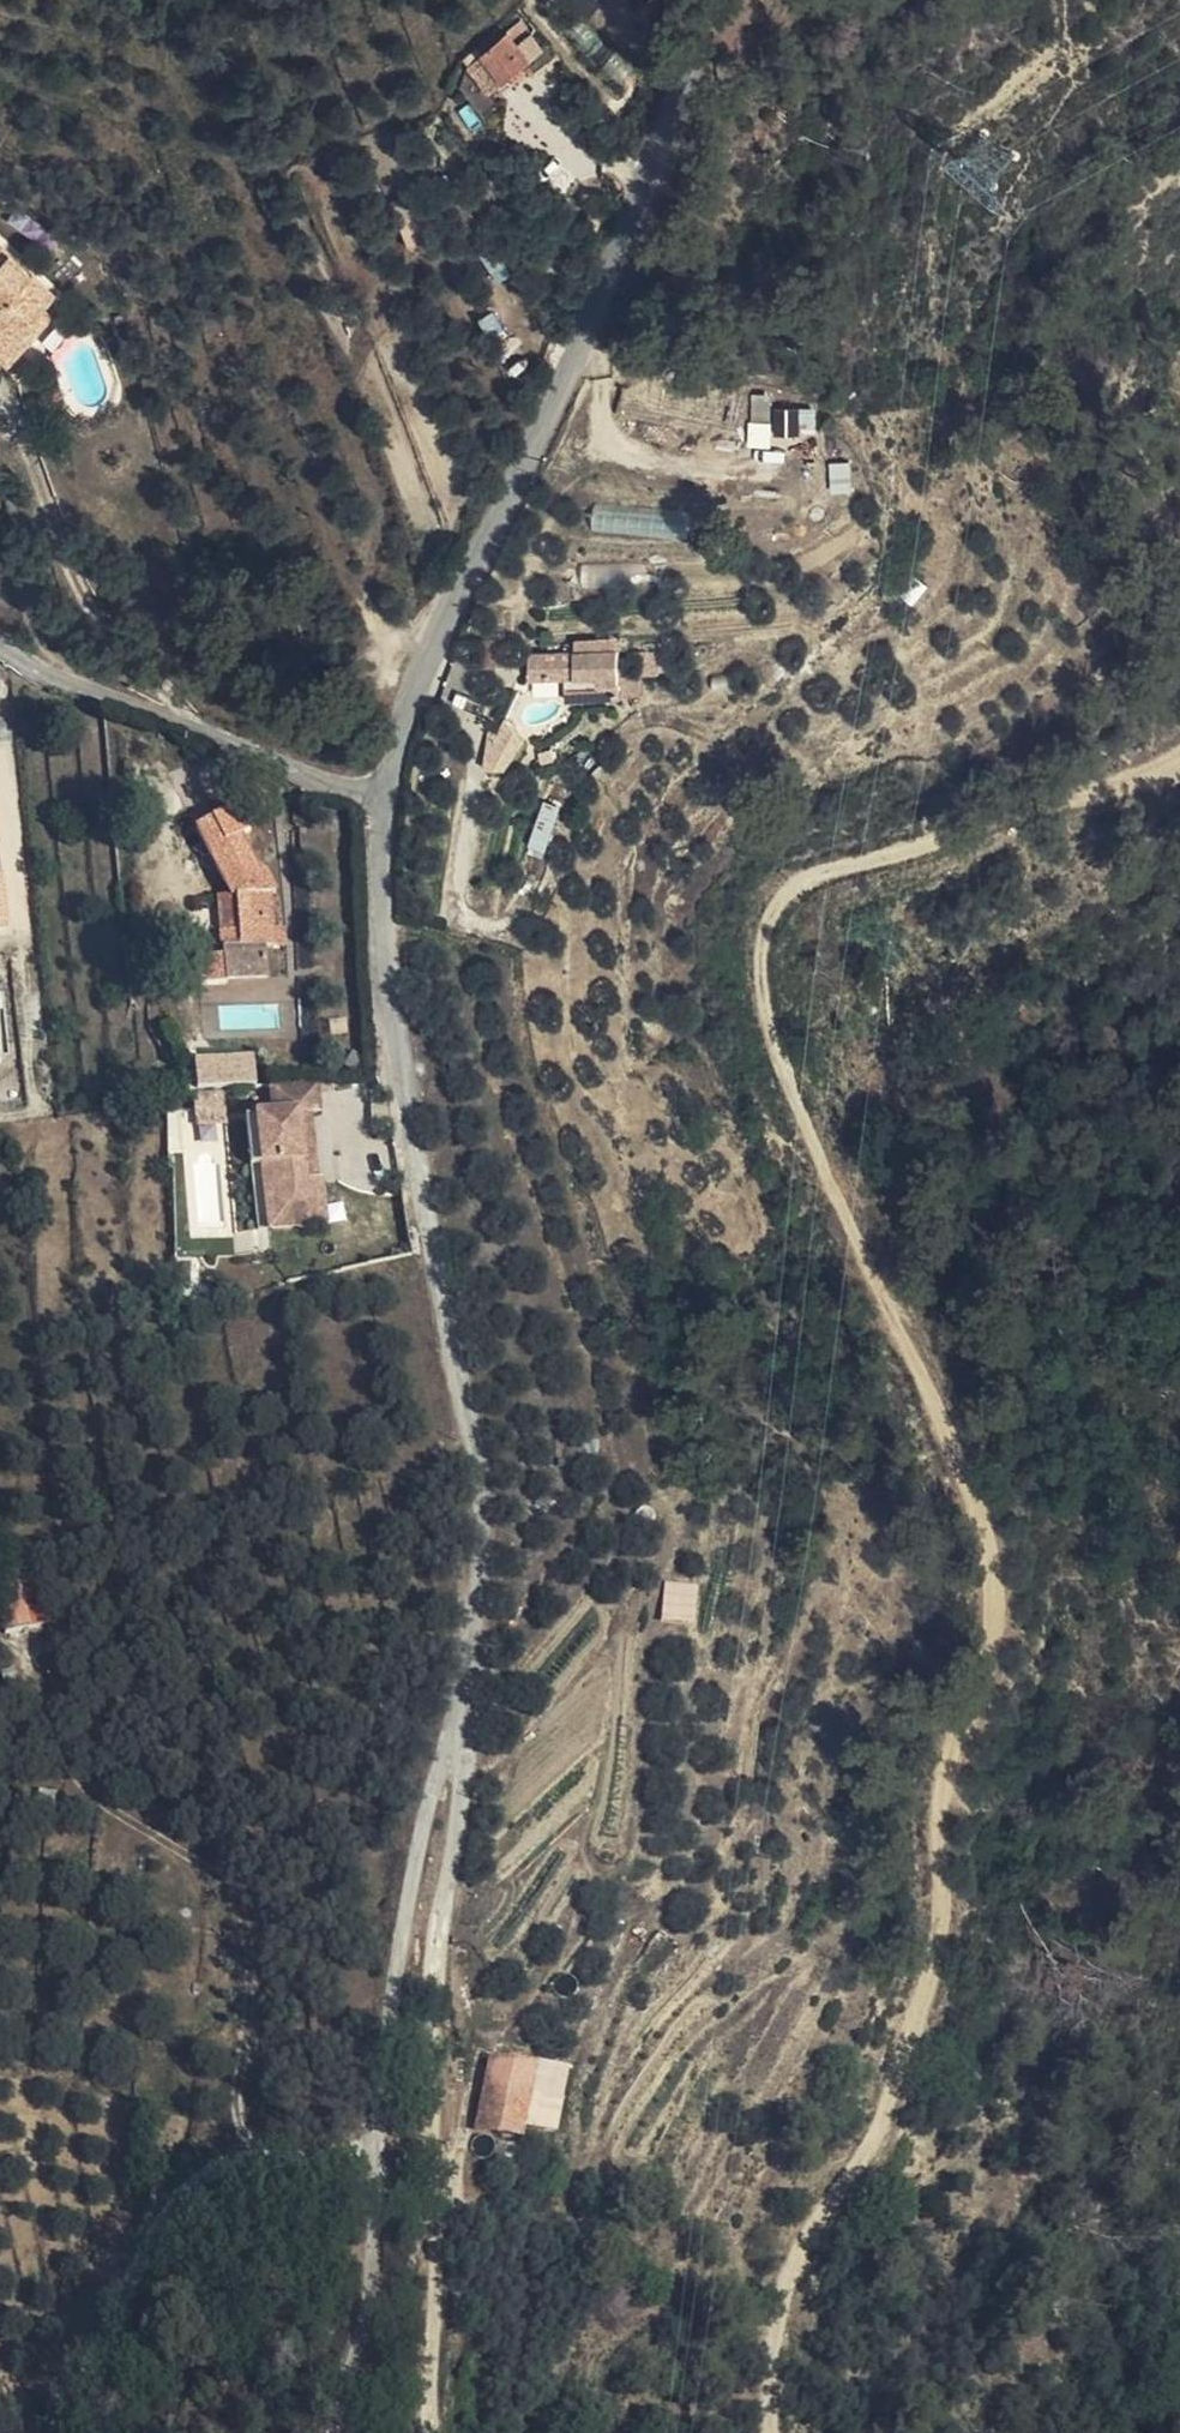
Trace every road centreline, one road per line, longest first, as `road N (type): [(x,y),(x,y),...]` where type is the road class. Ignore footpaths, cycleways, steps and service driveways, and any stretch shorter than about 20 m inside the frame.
road 1 (unclassified): [(436,2432),(434,1956),(480,1572),(480,1481),(399,1064),(381,937),(376,797),(427,663),(638,199),(699,0)]
road 2 (track): [(770,2432),(765,2364),(781,2282),(875,2127),(928,1995),(943,1786),(991,1630),(992,1542),(889,1330),(784,1076),(756,966),(766,917),(795,885),(1179,760)]

